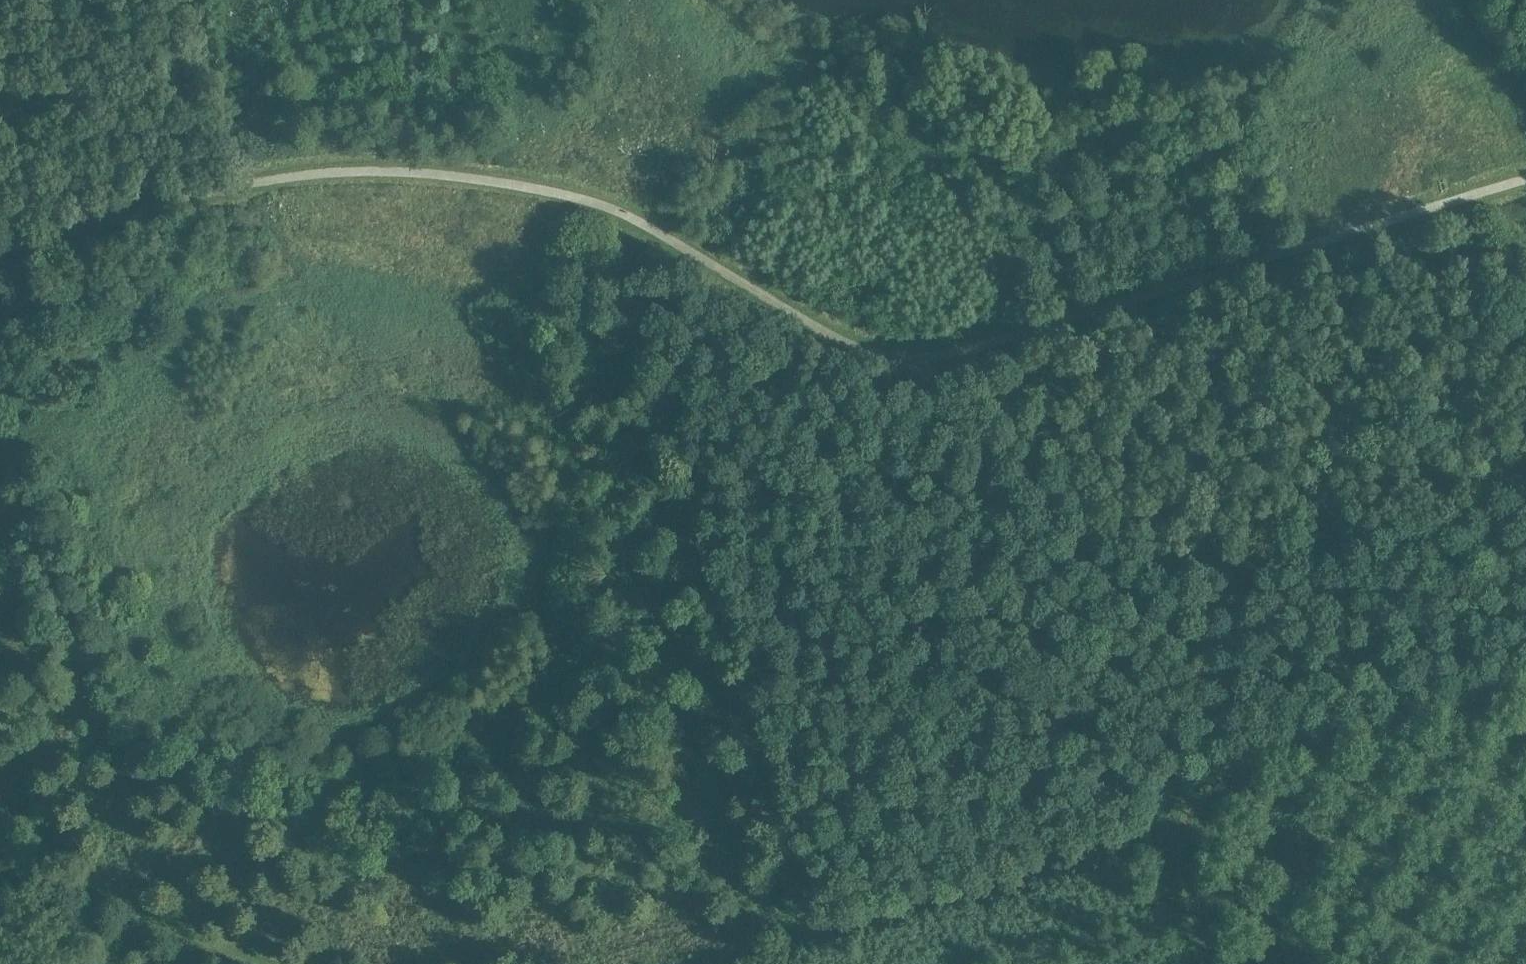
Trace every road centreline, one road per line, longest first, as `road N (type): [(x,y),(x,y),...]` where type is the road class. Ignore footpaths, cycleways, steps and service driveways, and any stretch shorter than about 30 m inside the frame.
road 1 (track): [(1210,963),(1194,895),(1202,802),(1233,775),(1525,680)]

